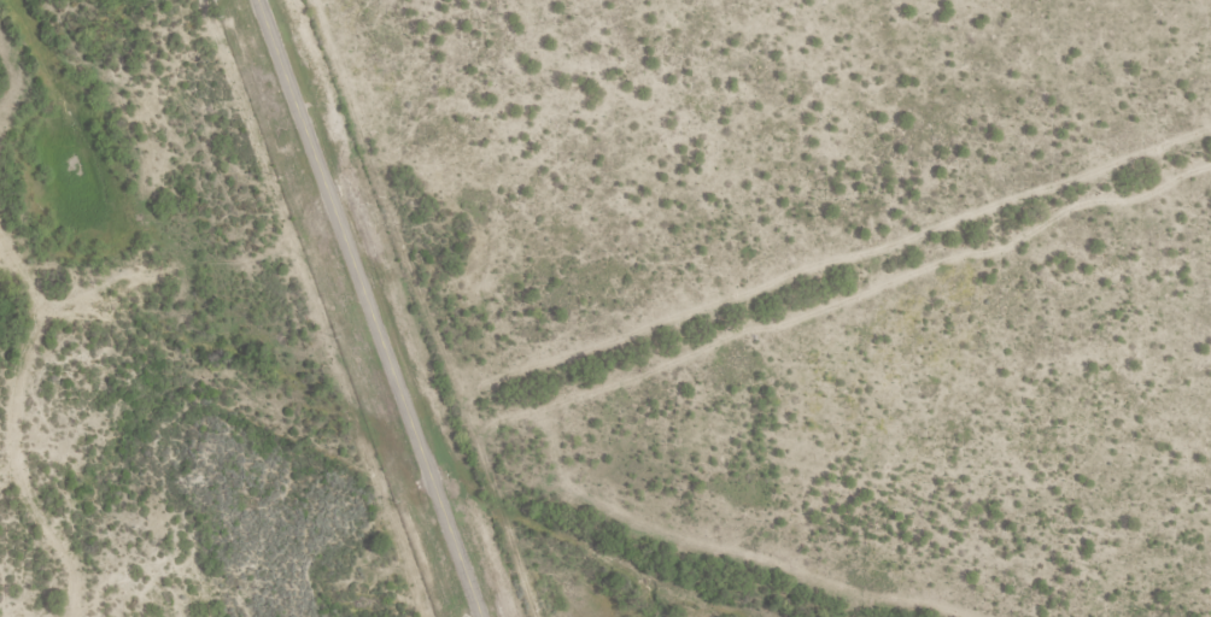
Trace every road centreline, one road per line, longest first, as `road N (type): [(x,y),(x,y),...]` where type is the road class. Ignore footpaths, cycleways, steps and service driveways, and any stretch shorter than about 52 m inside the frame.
road 1 (tertiary): [(265,0),(485,616)]

